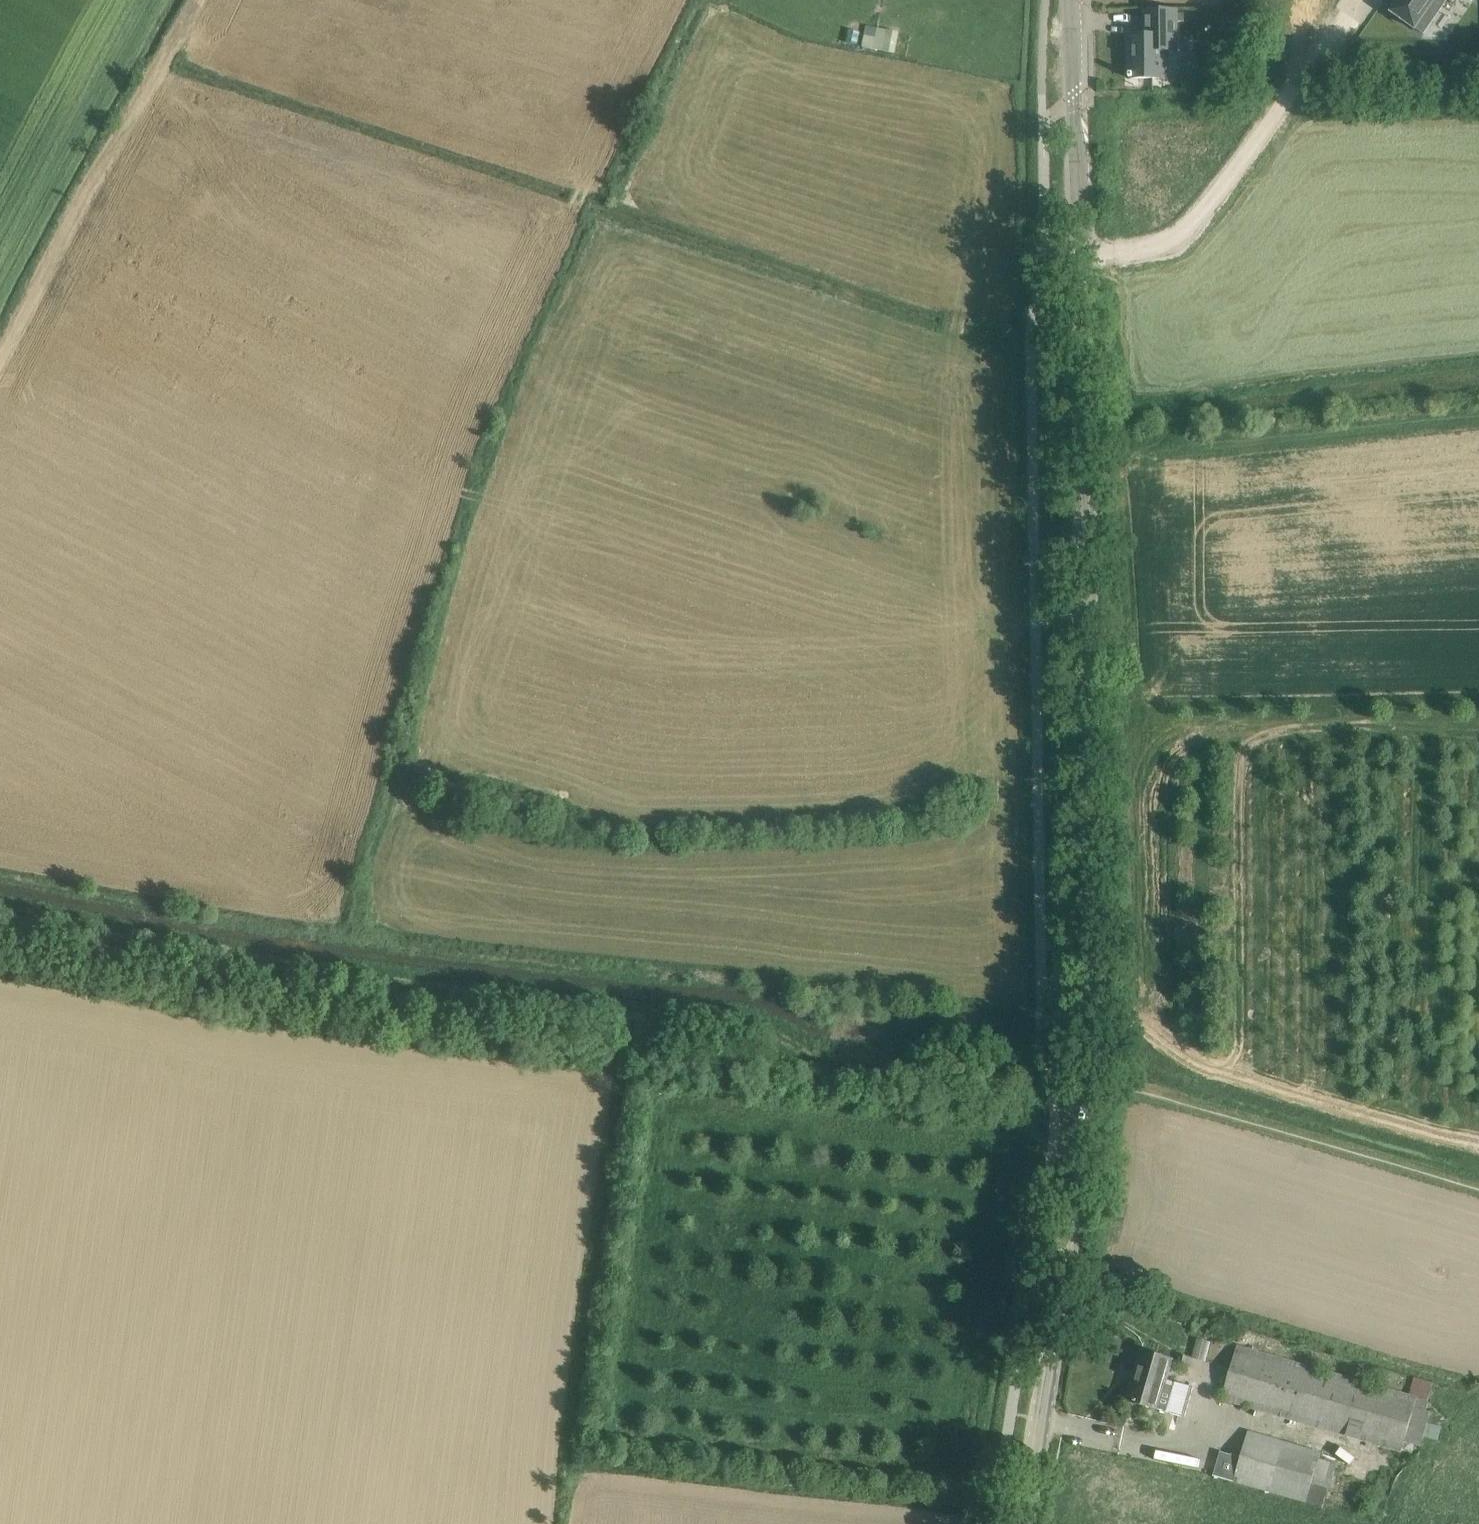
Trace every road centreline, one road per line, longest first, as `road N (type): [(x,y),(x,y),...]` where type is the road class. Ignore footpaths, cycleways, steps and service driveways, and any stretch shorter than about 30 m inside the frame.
road 1 (tertiary): [(1028,1523),(1094,1072),(1071,0)]
road 2 (track): [(1349,11),(1186,231),(1144,248),(1079,254)]

